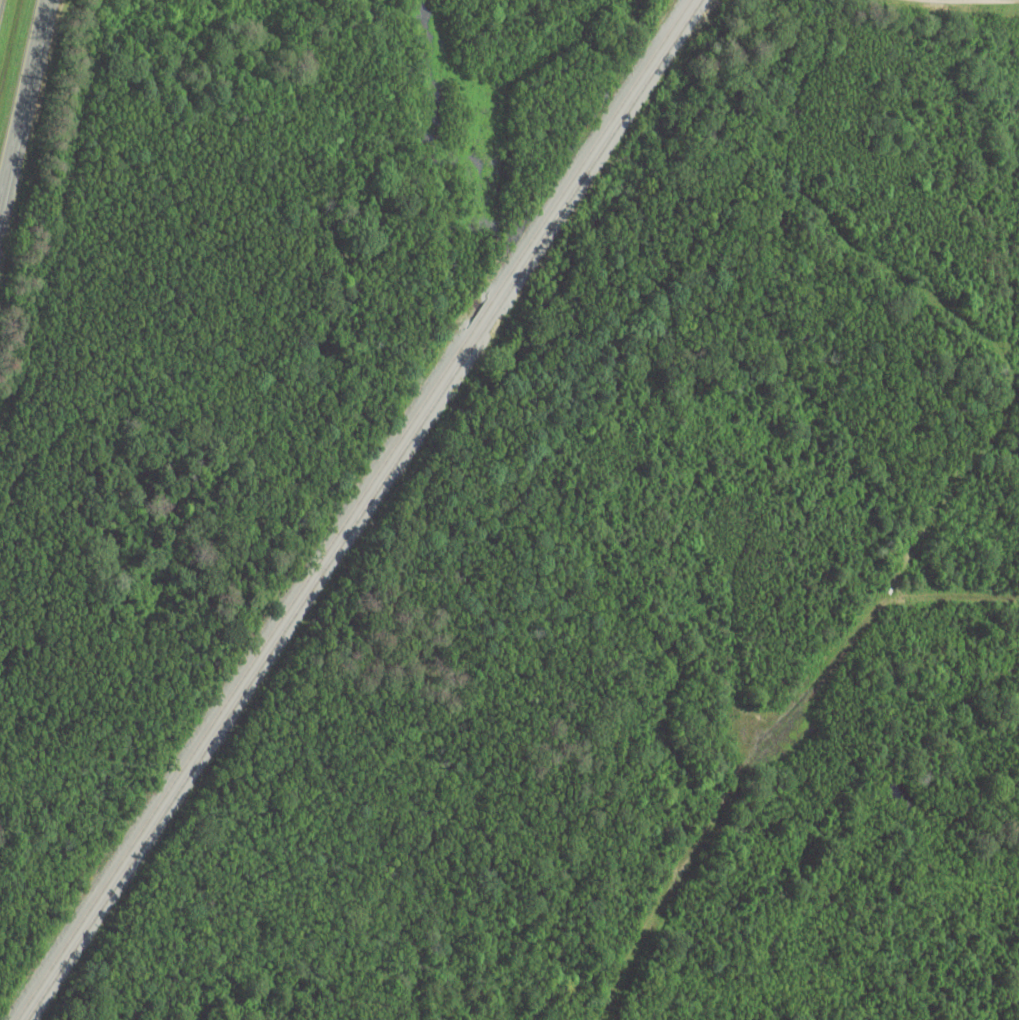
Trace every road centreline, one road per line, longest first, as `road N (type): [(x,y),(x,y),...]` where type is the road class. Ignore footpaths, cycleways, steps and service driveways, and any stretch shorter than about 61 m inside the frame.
road 1 (motorway): [(0,187),(43,0)]

